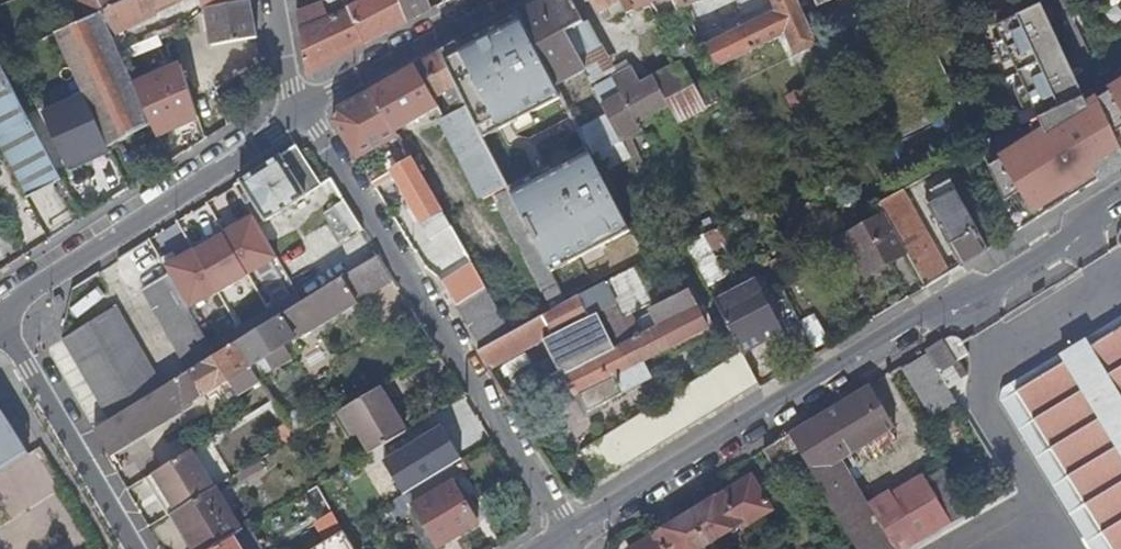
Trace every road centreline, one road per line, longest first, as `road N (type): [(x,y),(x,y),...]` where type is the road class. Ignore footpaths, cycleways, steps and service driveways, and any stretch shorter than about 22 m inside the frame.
road 1 (residential): [(1120,193),(563,535)]
road 2 (residential): [(304,109),(563,535)]
road 3 (tertiary): [(0,321),(12,304),(304,109)]
road 4 (residential): [(131,548),(0,328)]
road 5 (tertiary): [(304,109),(510,0)]

